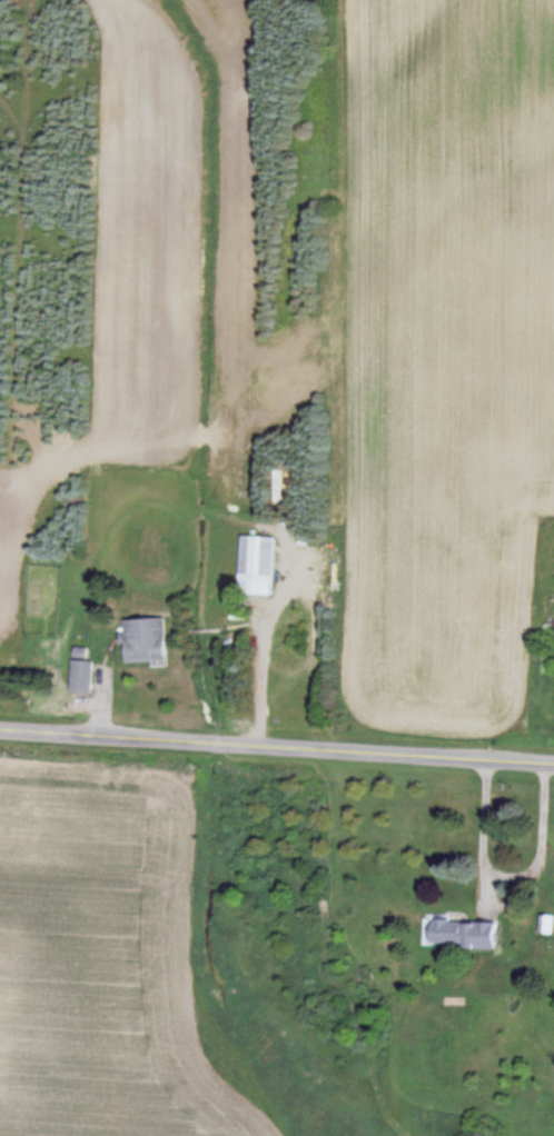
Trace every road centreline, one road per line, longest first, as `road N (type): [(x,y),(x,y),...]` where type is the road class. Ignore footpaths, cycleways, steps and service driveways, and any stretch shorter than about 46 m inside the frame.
road 1 (residential): [(553,763),(0,733)]

